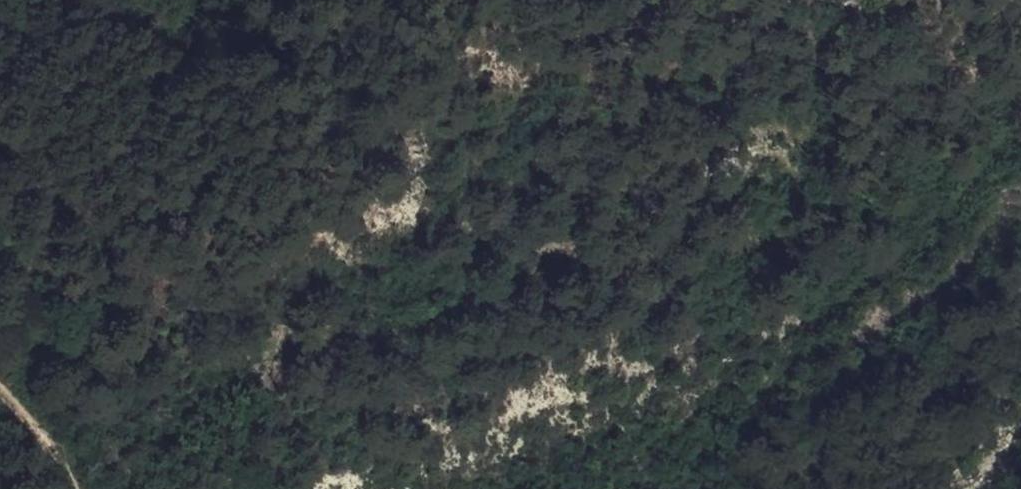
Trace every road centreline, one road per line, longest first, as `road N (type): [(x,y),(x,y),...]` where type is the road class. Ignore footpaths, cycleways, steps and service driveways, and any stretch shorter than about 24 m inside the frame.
road 1 (track): [(0,390),(80,488)]

